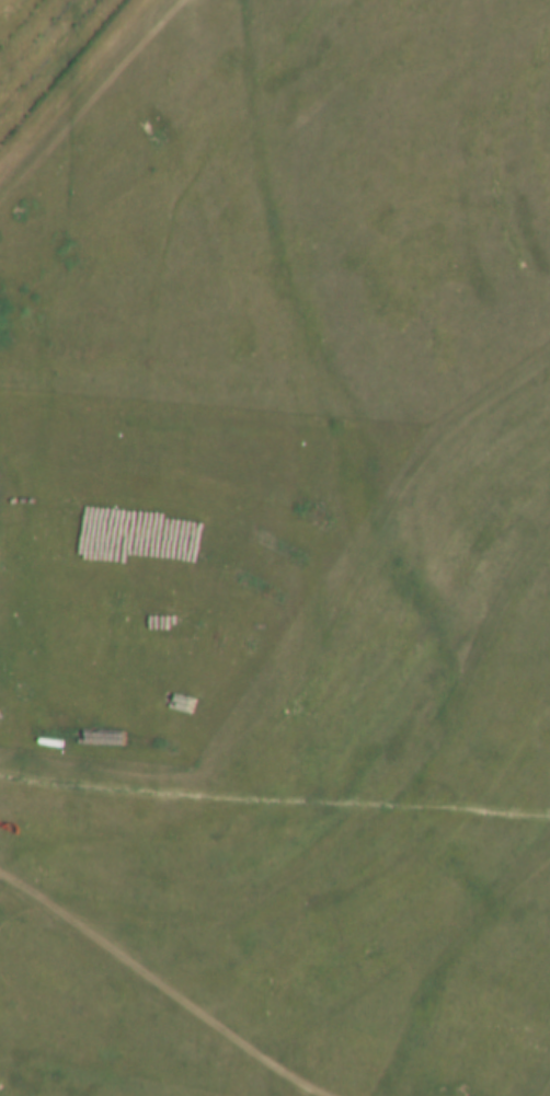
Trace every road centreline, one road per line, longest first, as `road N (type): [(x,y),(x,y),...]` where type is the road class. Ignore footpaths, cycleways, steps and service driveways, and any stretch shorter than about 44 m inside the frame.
road 1 (track): [(549,995),(53,851),(0,850)]

